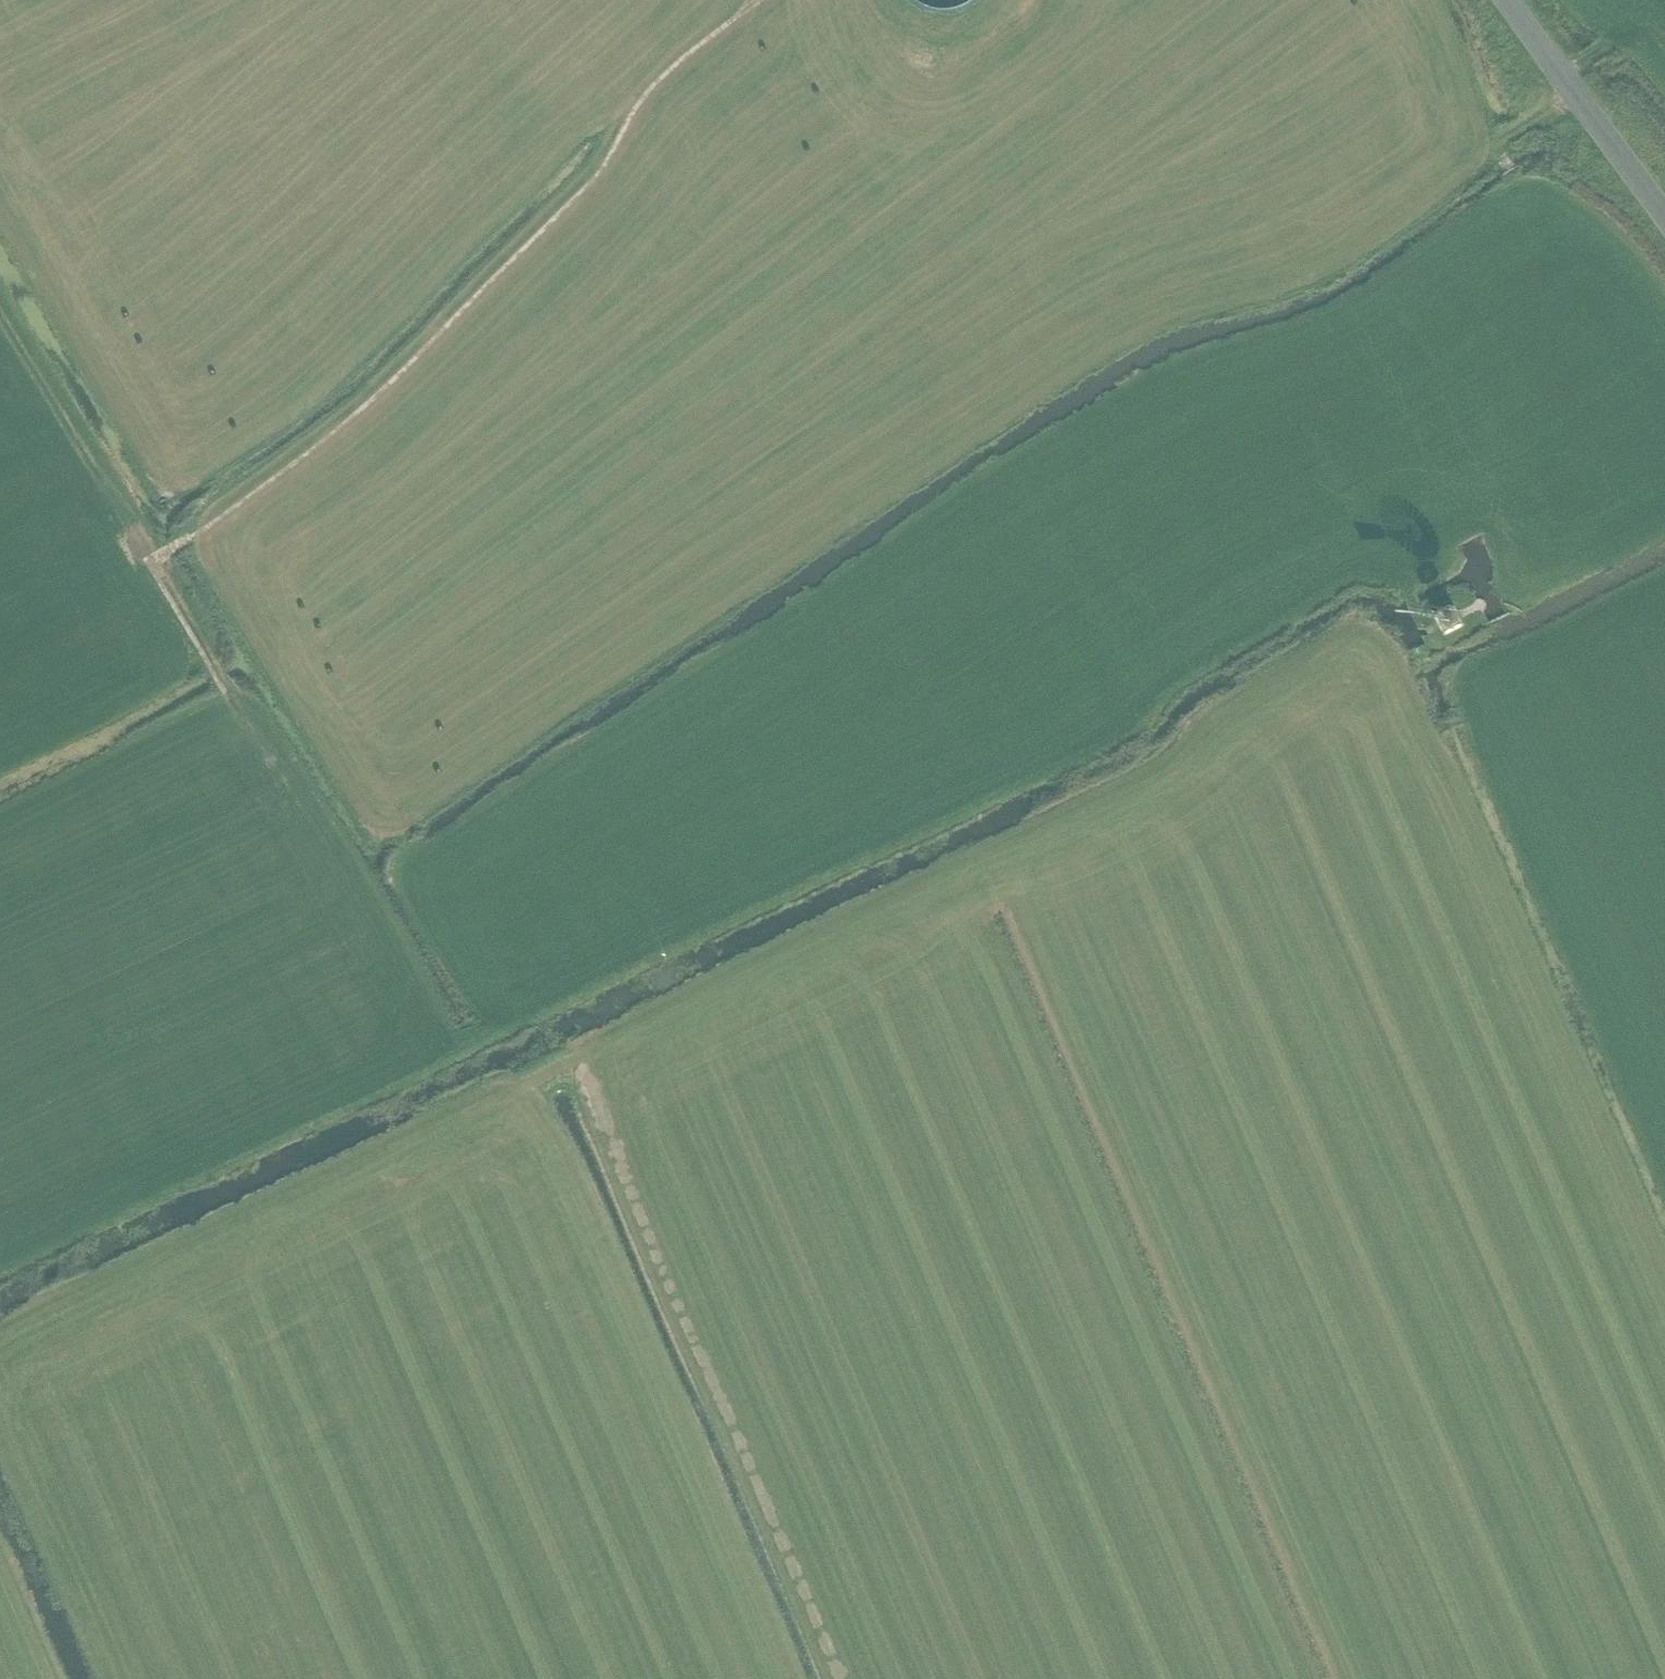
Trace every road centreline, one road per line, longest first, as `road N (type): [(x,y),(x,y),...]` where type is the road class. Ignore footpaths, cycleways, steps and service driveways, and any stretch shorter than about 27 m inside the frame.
road 1 (tertiary): [(1664,216),(1509,0)]

